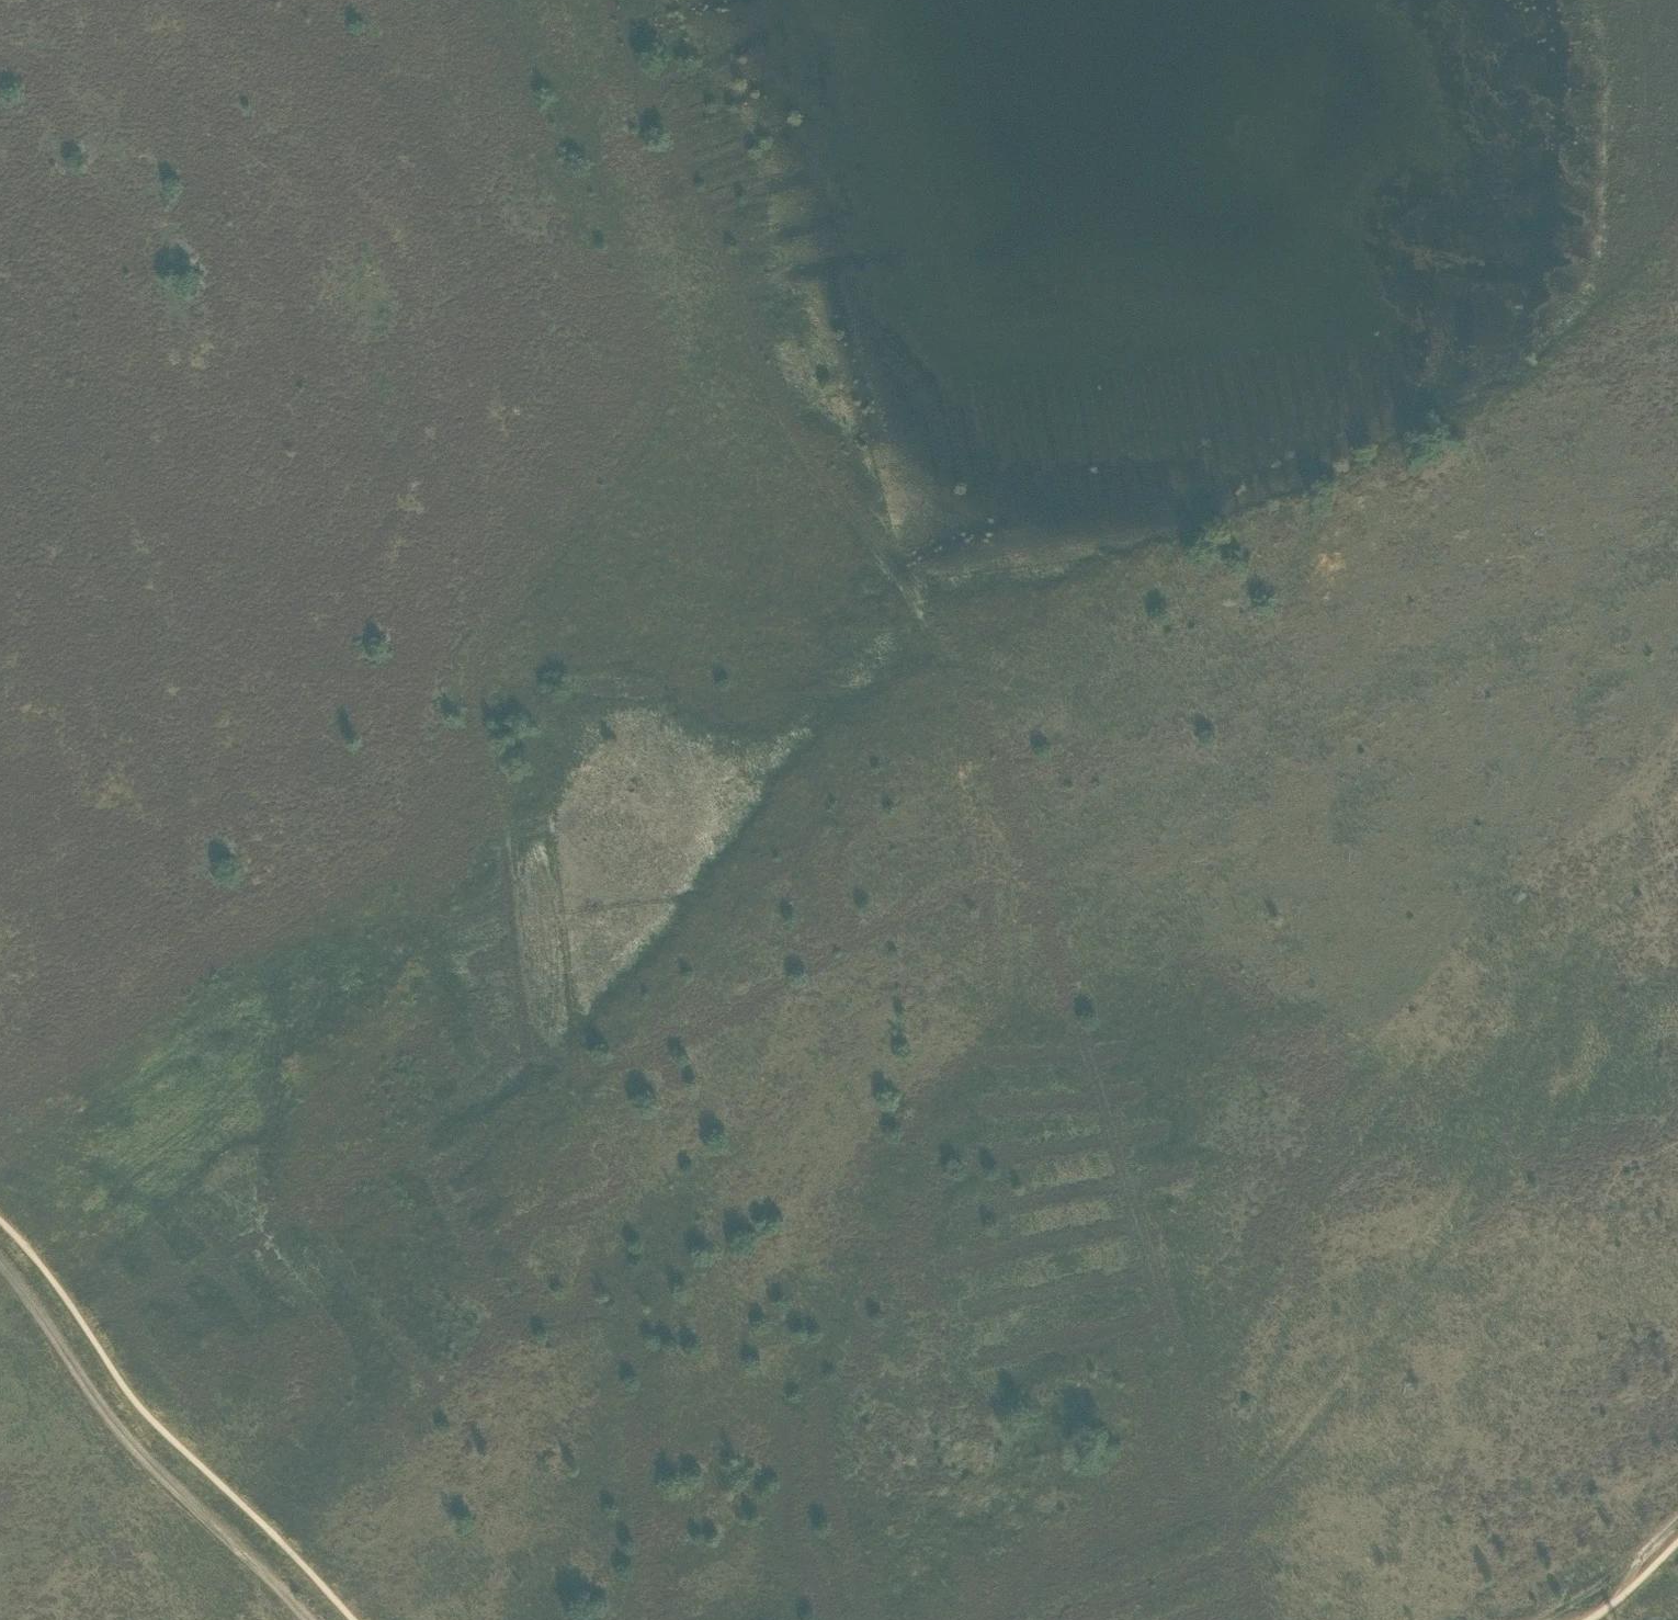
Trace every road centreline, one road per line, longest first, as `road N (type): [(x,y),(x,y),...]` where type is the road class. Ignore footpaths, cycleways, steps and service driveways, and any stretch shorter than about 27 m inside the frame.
road 1 (track): [(0,1263),(121,1435),(307,1619)]
road 2 (track): [(1567,1619),(1677,1527)]

